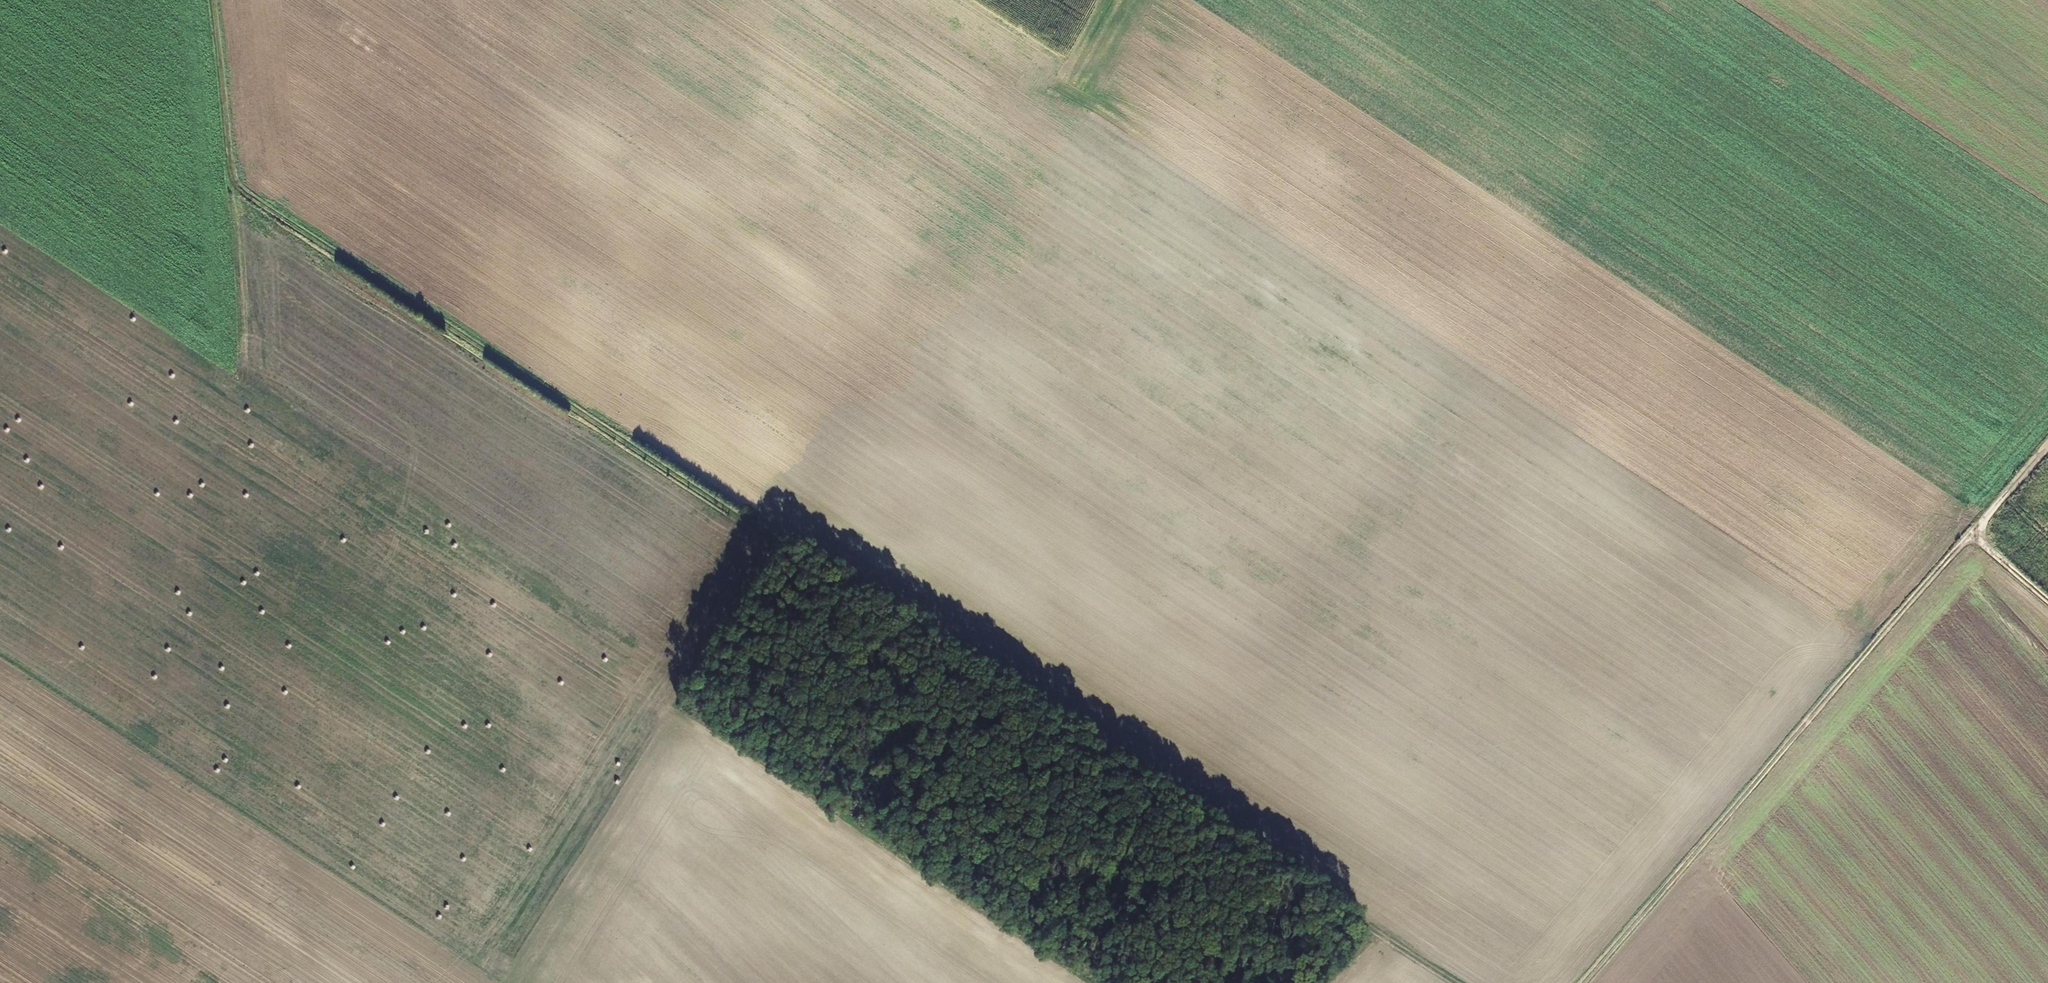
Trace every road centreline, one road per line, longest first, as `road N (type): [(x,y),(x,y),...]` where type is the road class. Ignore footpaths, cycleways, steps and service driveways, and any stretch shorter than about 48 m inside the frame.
road 1 (track): [(805,558),(243,188),(231,174),(210,0)]
road 2 (track): [(805,558),(1456,982)]
road 3 (track): [(1583,982),(1973,532),(2047,603)]

